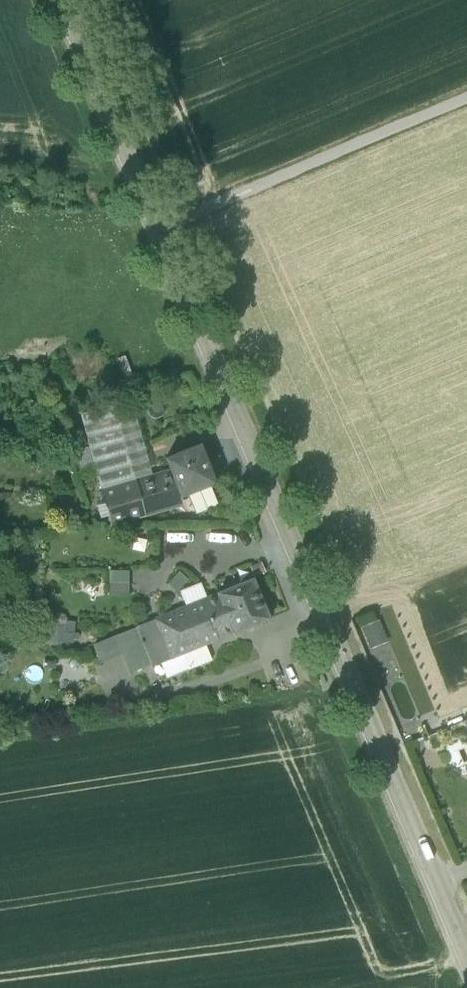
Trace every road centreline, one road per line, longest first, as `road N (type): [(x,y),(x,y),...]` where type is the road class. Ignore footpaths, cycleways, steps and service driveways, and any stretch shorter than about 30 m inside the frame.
road 1 (residential): [(466,957),(60,0)]
road 2 (track): [(466,91),(156,221)]

